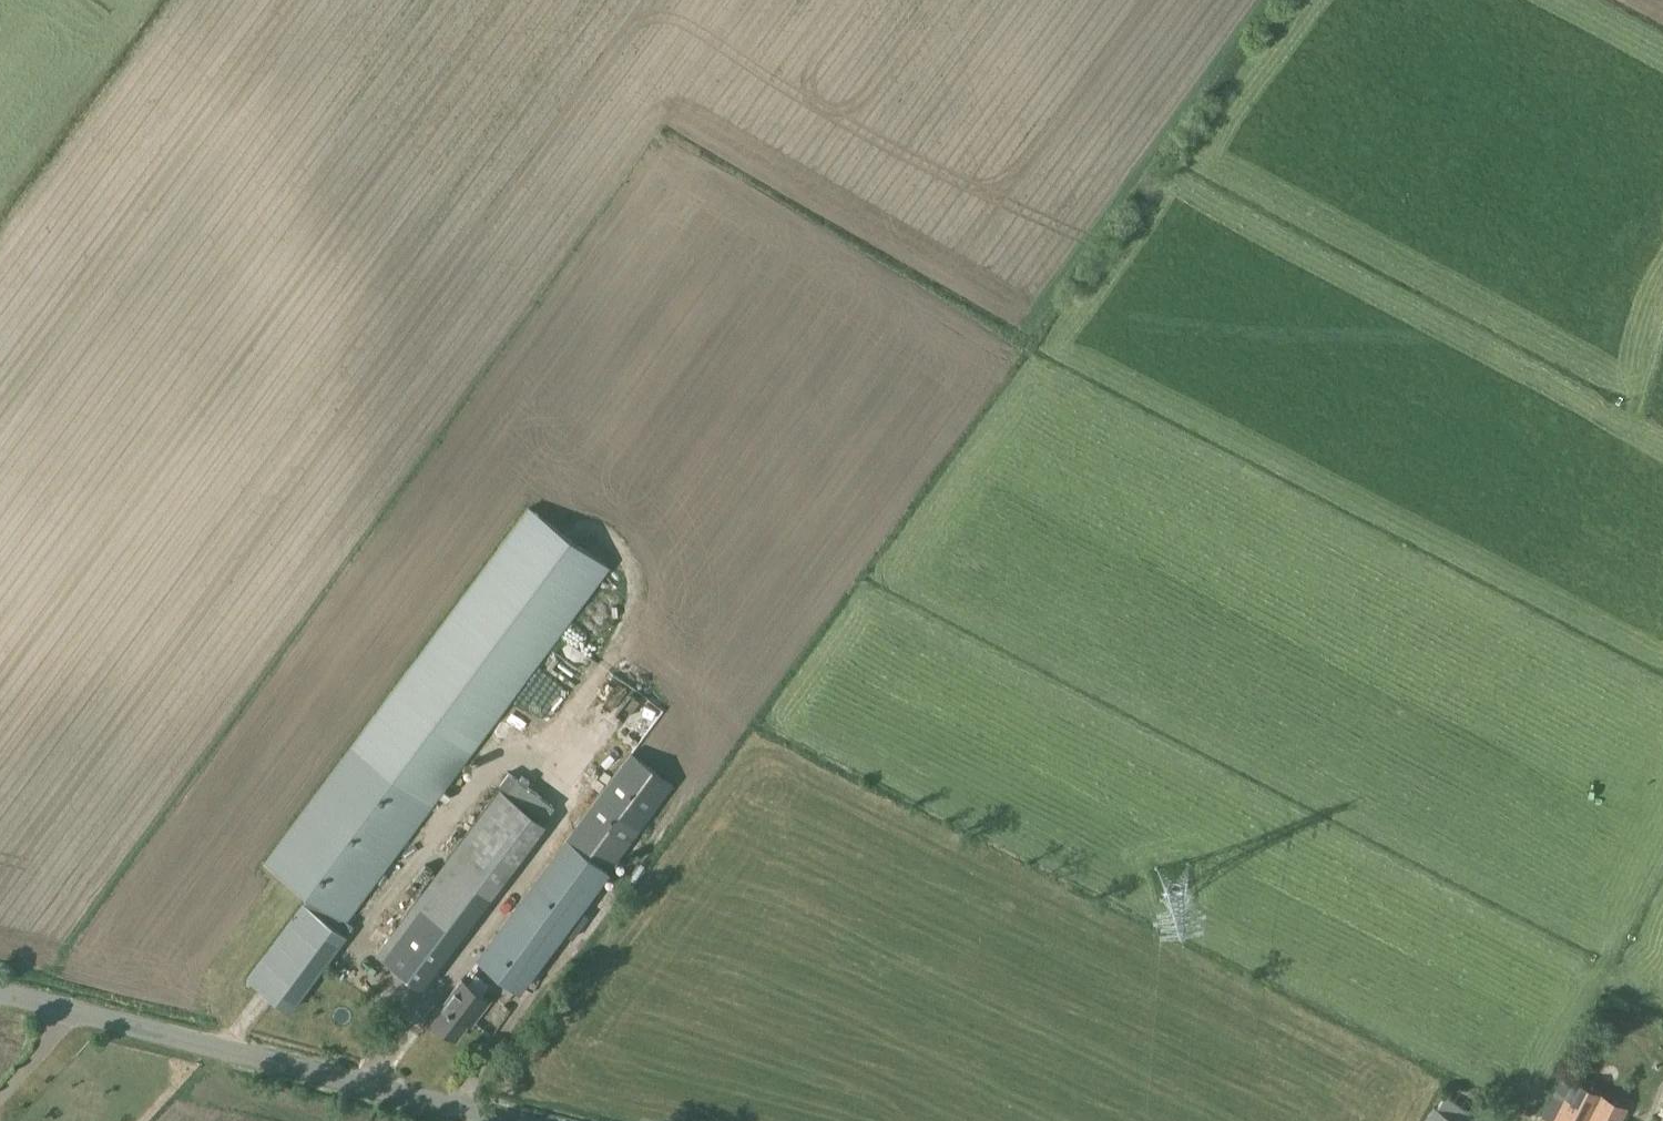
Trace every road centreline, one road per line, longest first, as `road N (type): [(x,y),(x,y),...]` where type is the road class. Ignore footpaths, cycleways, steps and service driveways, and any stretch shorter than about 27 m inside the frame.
road 1 (unclassified): [(502,1120),(0,993)]

